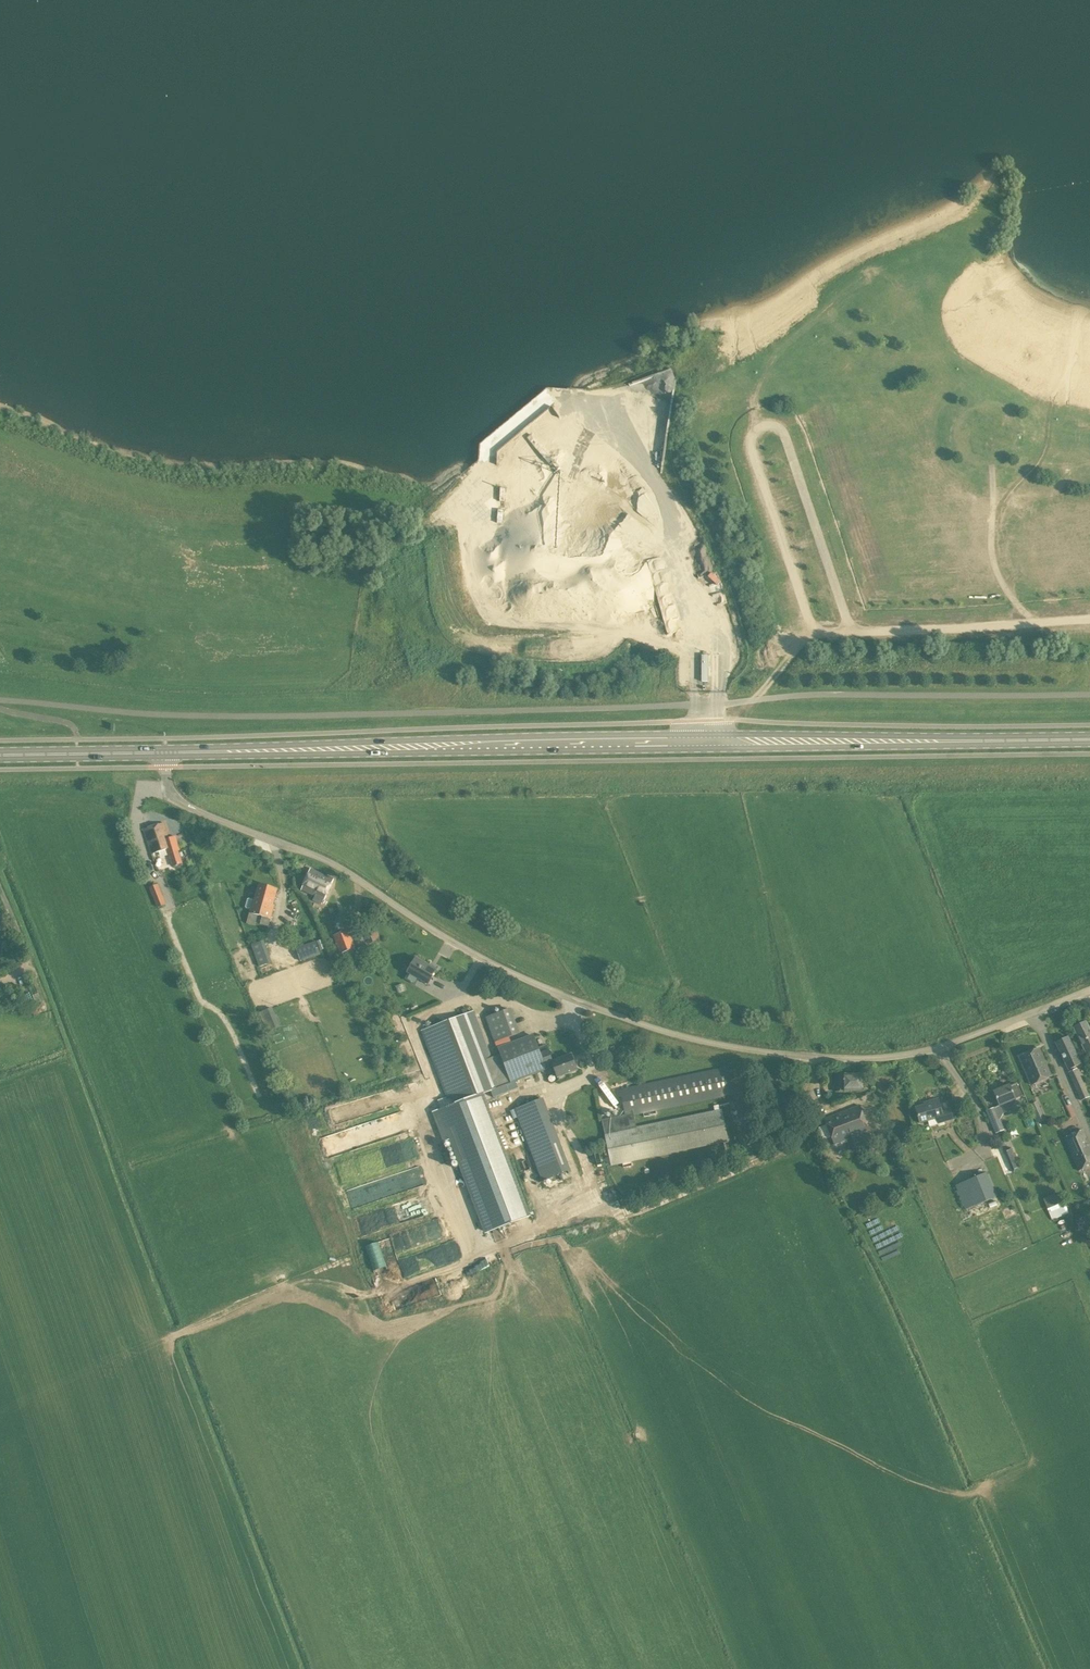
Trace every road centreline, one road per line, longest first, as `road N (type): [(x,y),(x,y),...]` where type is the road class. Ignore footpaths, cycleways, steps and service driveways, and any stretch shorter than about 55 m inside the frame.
road 1 (unclassified): [(165,752),(178,802),(329,862),(526,979),(691,1038),(809,1056),(897,1056),(1089,990)]
road 2 (primary): [(165,752),(1089,739)]
road 3 (primary): [(0,756),(165,752)]

